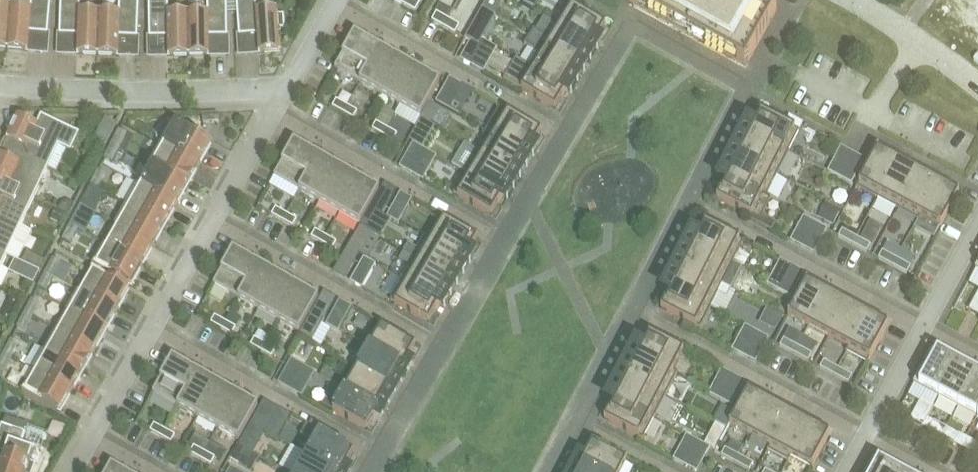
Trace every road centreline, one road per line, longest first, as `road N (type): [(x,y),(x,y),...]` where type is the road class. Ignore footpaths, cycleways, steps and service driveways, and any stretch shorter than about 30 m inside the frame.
road 1 (residential): [(287,90),(0,85)]
road 2 (residential): [(922,327),(688,201)]
road 3 (residential): [(865,435),(630,312)]
road 4 (residential): [(504,241),(275,111)]
road 5 (residential): [(335,6),(565,133)]
road 6 (residential): [(154,326),(381,456)]
road 7 (residential): [(215,219),(442,347)]
road 8 (residential): [(154,326),(91,437)]
road 9 (residential): [(275,111),(215,219)]
road 10 (residential): [(215,219),(154,326)]
road 11 (residential): [(865,435),(922,327)]

